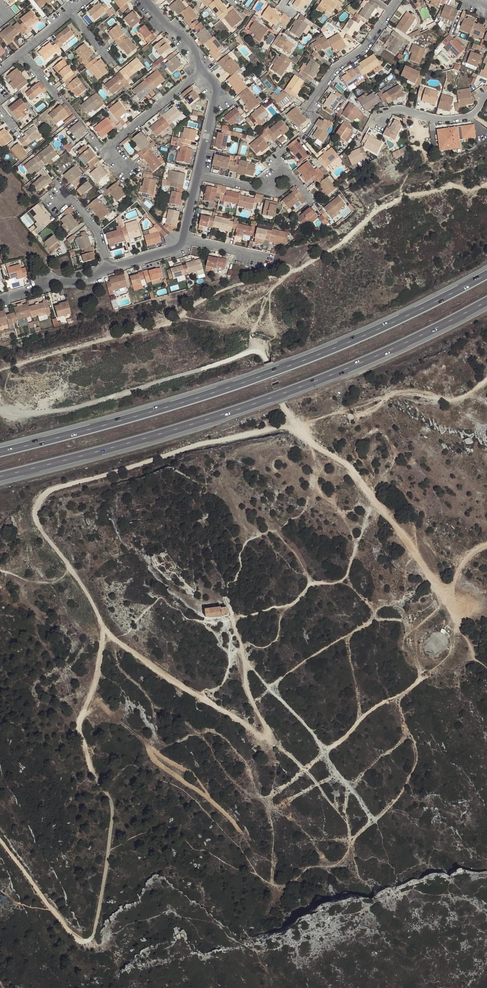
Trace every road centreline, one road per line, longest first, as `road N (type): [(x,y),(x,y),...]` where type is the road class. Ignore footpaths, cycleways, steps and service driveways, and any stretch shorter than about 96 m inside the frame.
road 1 (track): [(299,426),(187,448),(39,500),(40,528),(98,607),(96,675),(80,721),(112,815),(91,936),(71,934),(0,839)]
road 2 (track): [(195,694),(309,771),(354,833),(386,809),(416,755),(401,697),(452,646),(455,627),(427,564),(373,498)]
road 3 (track): [(0,372),(173,327),(188,308),(233,286),(298,270),(364,215),(397,200),(486,183)]
road 4 (motorway): [(486,275),(316,356),(0,452)]
road 5 (motorway): [(0,476),(237,411),(372,359),(486,301)]
road 6 (track): [(282,403),(316,445),(351,465),(373,498),(344,580),(311,584),(293,602),(235,619),(240,641),(226,679),(211,693),(195,694)]
road 7 (track): [(268,363),(254,351),(58,410),(0,410)]
road 8 (track): [(272,884),(268,798),(357,722),(401,697)]
road 9 (track): [(253,701),(338,639),(385,619),(406,621),(404,662),(423,675)]
road 10 (track): [(244,664),(305,723),(373,819)]
road 11 (residential): [(126,169),(111,149),(203,68)]
road 12 (residential): [(307,110),(335,69),(366,48),(397,0)]
road 13 (track): [(98,607),(113,640),(195,694)]
road 14 (residential): [(374,127),(386,113),(439,122),(470,116),(486,96)]

